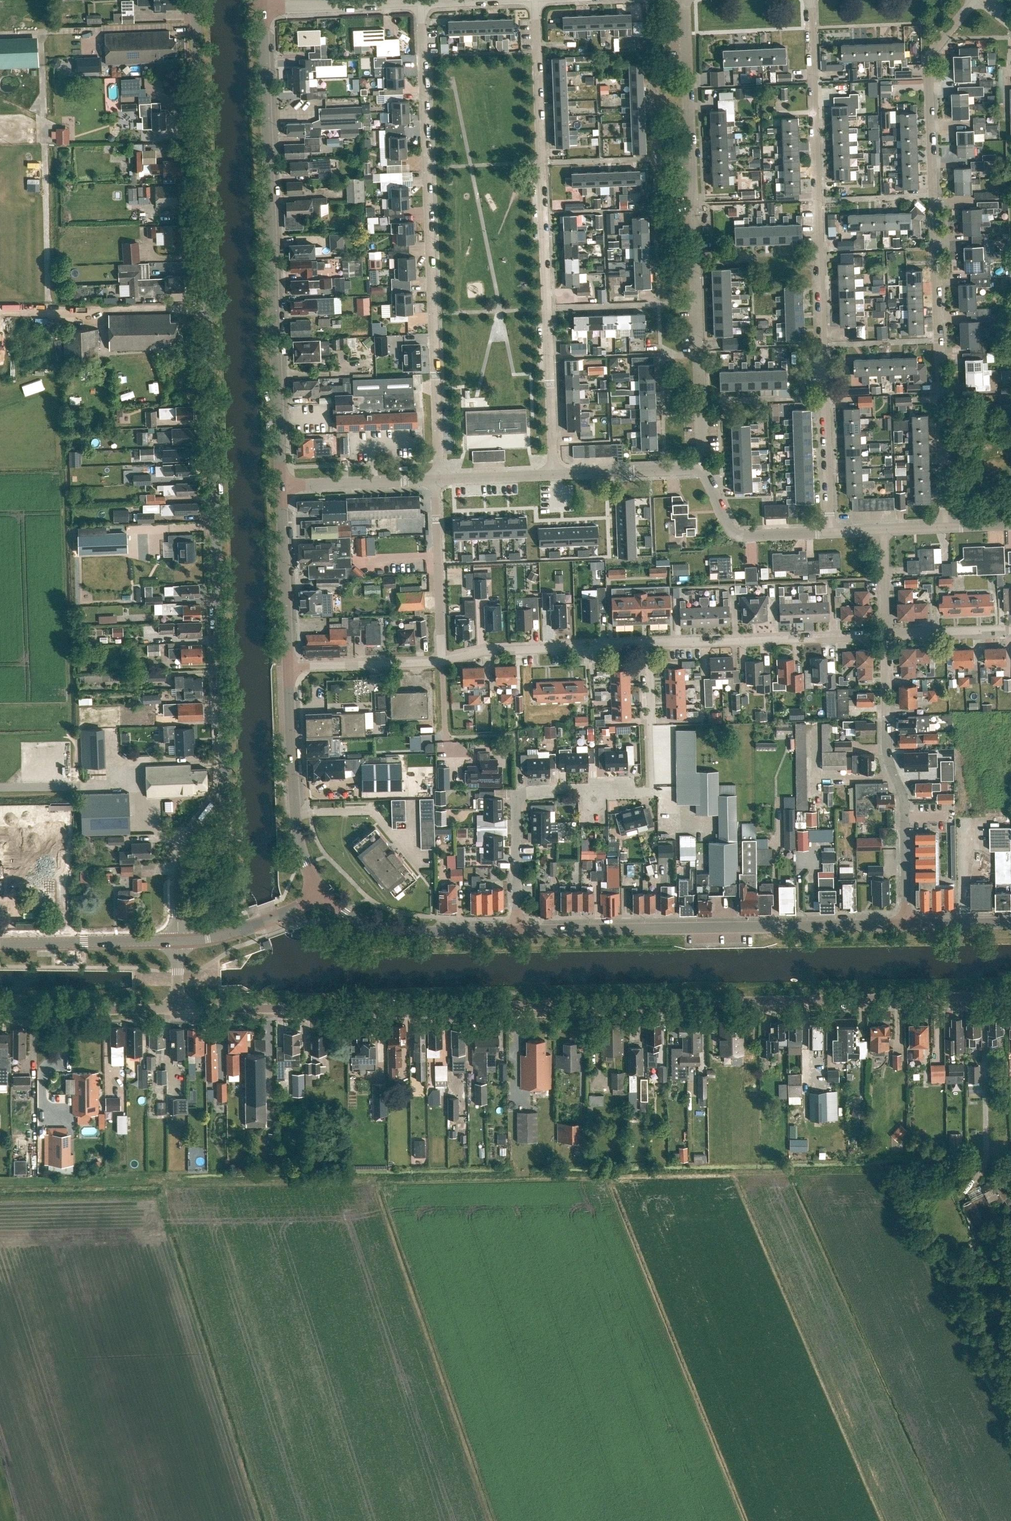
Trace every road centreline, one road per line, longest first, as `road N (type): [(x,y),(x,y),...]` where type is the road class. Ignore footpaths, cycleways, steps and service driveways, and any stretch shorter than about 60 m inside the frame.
road 1 (unclassified): [(178,941),(180,860),(219,798),(225,771),(196,0)]
road 2 (unclassified): [(1010,996),(178,1009)]
road 3 (residential): [(948,527),(928,67),(931,52),(977,0)]
road 4 (residential): [(828,532),(810,0)]
road 5 (residential): [(436,479),(420,3)]
road 6 (secondary): [(281,484),(263,9)]
road 7 (residential): [(552,473),(535,0)]
road 8 (residential): [(703,467),(686,0)]
road 9 (residential): [(518,930),(520,792),(651,787),(648,642)]
road 10 (secondary): [(906,925),(518,930)]
road 11 (residential): [(906,925),(905,809),(886,750),(885,634)]
road 12 (residential): [(648,642),(885,634)]
road 13 (secondary): [(320,892),(297,839),(288,668)]
road 14 (secondary): [(518,930),(389,930),(351,916),(320,892)]
road 15 (track): [(208,310),(0,309)]
road 16 (residential): [(442,661),(489,650),(648,642)]
road 17 (secondary): [(288,668),(281,484)]
road 18 (residential): [(442,661),(436,479)]
road 19 (secondary): [(0,944),(178,941)]
road 20 (unclassified): [(178,1009),(0,1011)]
road 21 (residential): [(703,467),(740,536),(828,532)]
road 22 (residential): [(420,3),(263,9)]
road 23 (residential): [(281,484),(436,479)]
road 24 (residential): [(288,668),(442,661)]
road 25 (secondary): [(178,941),(228,934),(320,892)]
road 26 (residential): [(552,473),(703,467)]
road 27 (residential): [(885,634),(1010,629)]

